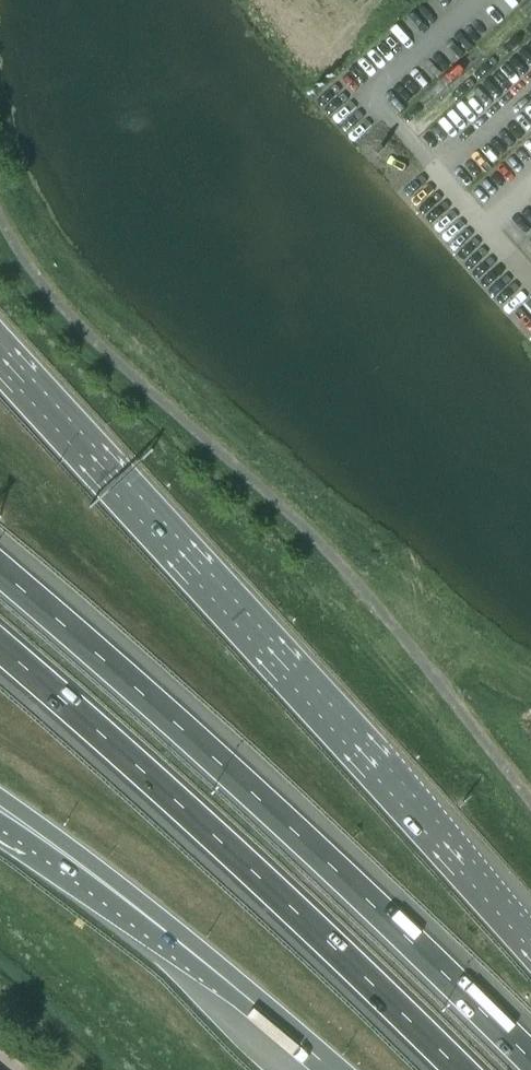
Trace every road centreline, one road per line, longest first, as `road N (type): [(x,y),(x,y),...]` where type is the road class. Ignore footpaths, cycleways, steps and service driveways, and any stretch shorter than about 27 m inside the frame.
road 1 (motorway): [(530,946),(0,362)]
road 2 (motorway): [(530,1057),(0,570)]
road 3 (motorway): [(0,647),(459,1069)]
road 4 (motorway): [(0,796),(173,926),(321,1059)]
road 5 (motorway): [(0,831),(321,1059)]

